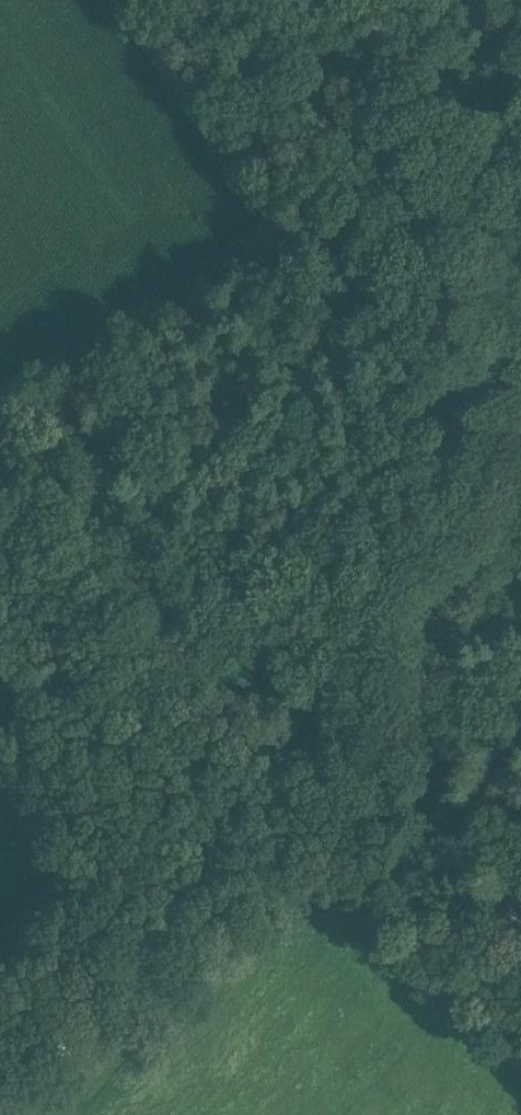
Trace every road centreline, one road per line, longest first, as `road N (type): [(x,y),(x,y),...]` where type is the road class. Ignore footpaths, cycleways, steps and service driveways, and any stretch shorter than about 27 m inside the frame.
road 1 (unclassified): [(0,523),(366,801),(520,933)]
road 2 (track): [(520,260),(488,309),(482,342),(494,448),(489,482),(457,518),(394,553),(360,598),(359,696),(375,766),(366,801)]
road 3 (track): [(0,679),(128,619)]

